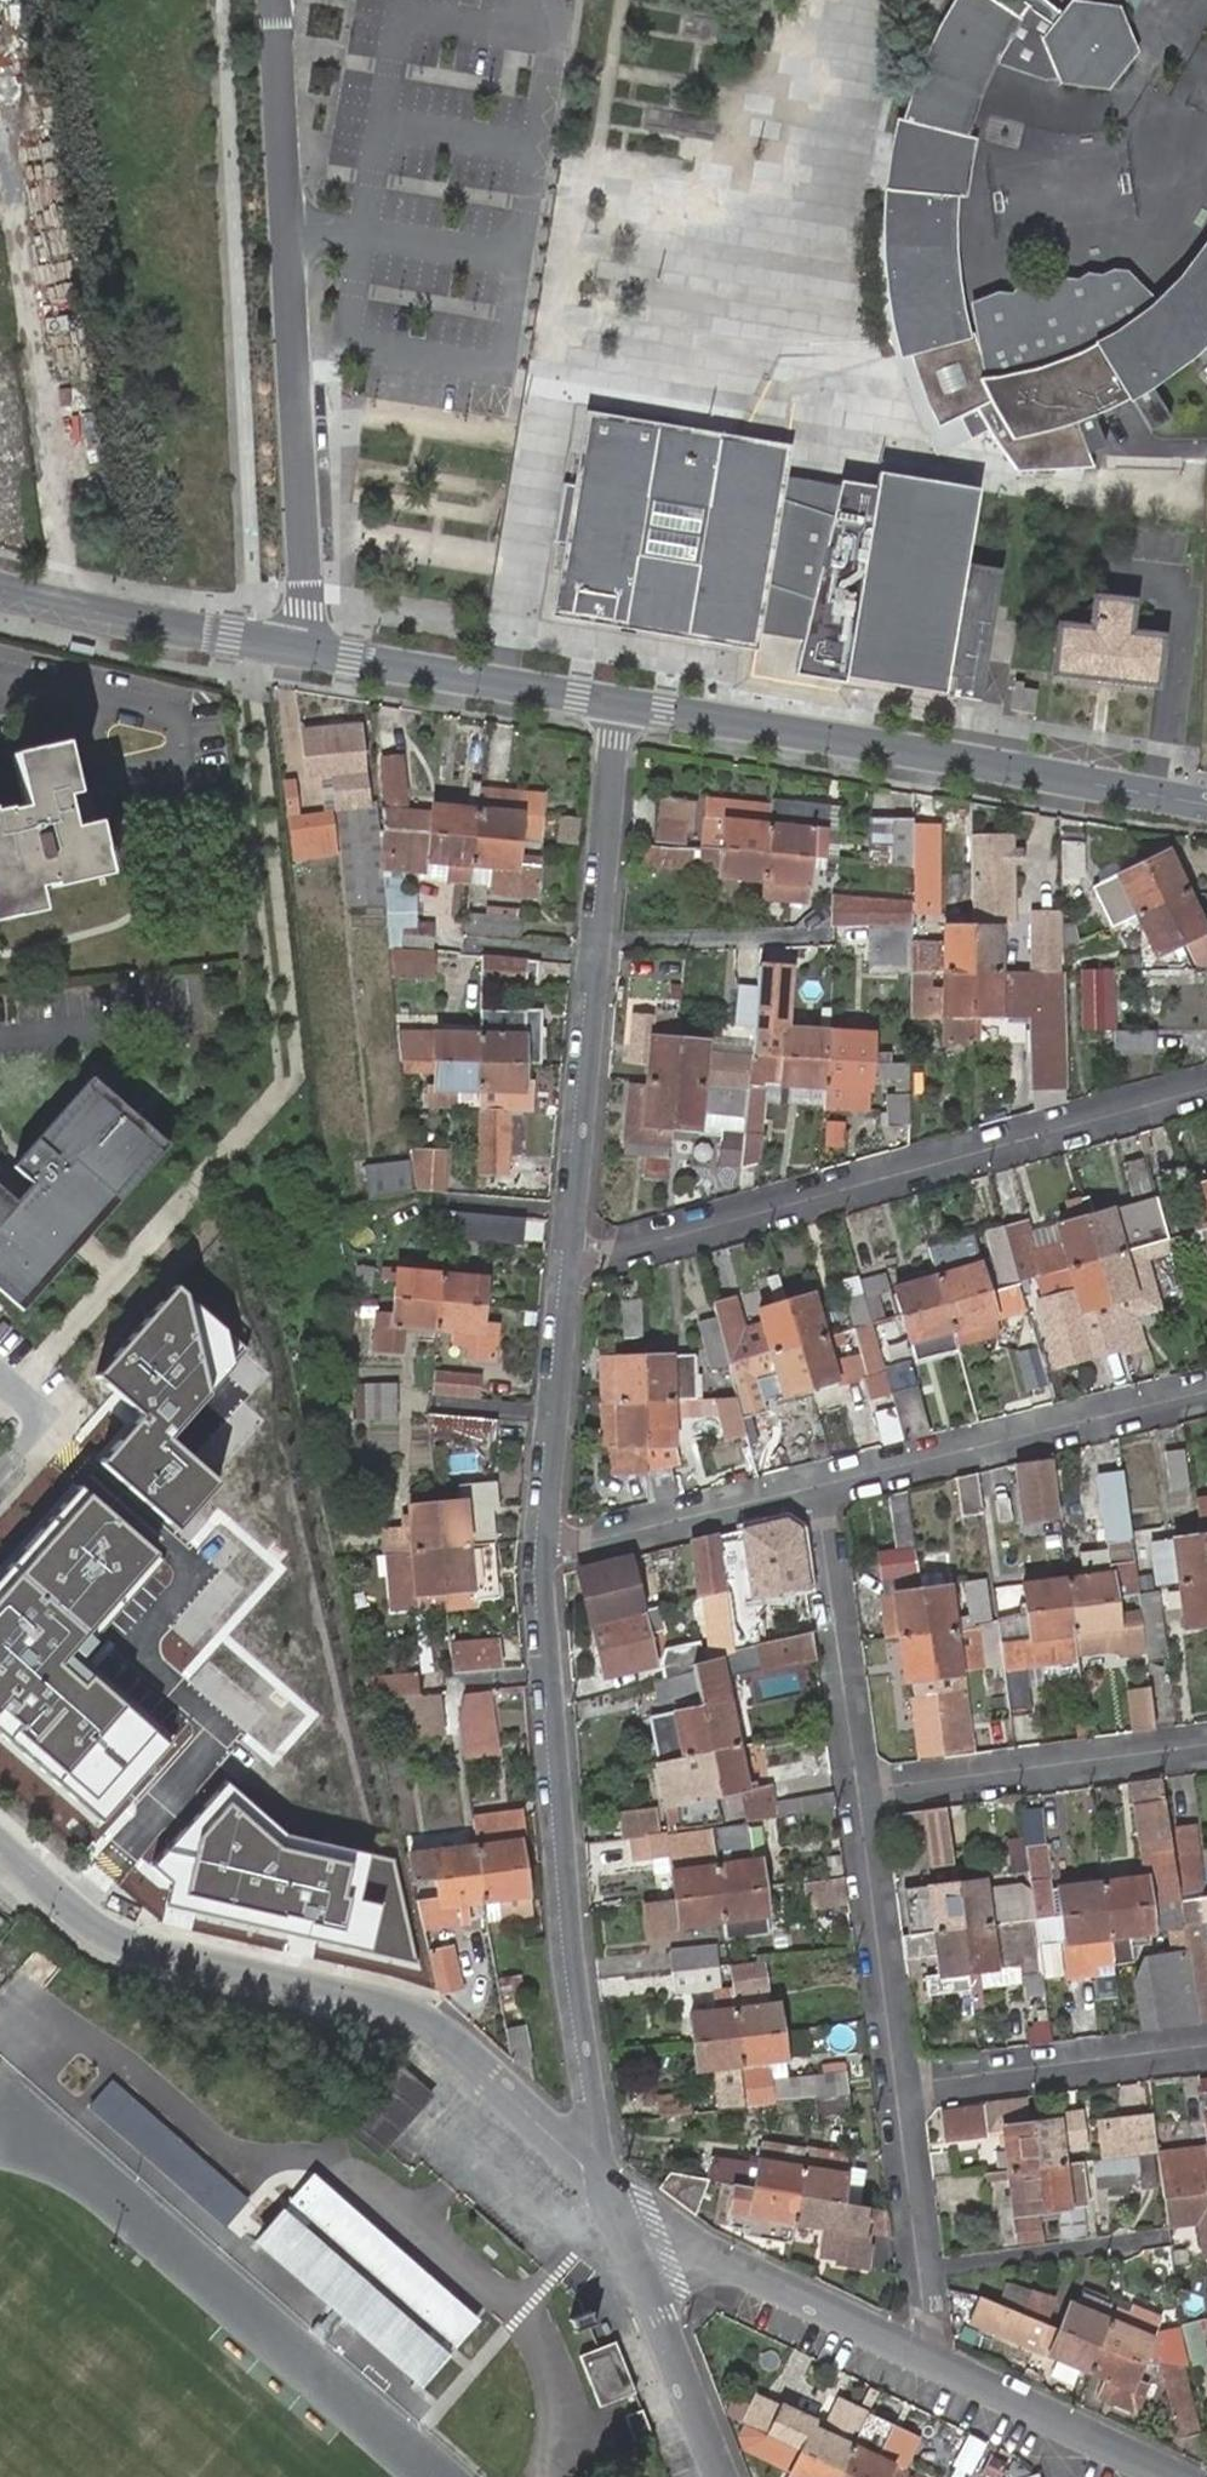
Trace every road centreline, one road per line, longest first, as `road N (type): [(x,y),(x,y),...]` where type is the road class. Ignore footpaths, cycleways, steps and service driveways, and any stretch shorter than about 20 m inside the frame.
road 1 (residential): [(0,1839),(108,1931),(140,1948),(368,2002),(435,2027),(607,2184)]
road 2 (residential): [(571,1254),(610,1255),(1206,1088)]
road 3 (residential): [(270,0),(310,656)]
road 4 (residential): [(607,2184),(564,1863),(545,1622),(547,1543)]
road 5 (tertiary): [(619,709),(1206,803)]
road 6 (residential): [(571,1254),(619,709)]
road 7 (residential): [(1206,1391),(822,1483)]
road 8 (residential): [(607,2184),(729,2263),(925,2359)]
road 9 (residential): [(870,1798),(1206,1749)]
road 10 (residential): [(870,1798),(822,1483)]
road 11 (tertiary): [(0,589),(310,656)]
road 12 (tertiary): [(310,656),(619,709)]
road 13 (residential): [(717,2476),(607,2184)]
road 14 (residential): [(909,2083),(1206,2046)]
road 15 (residential): [(547,1543),(571,1254)]
road 16 (residential): [(909,2083),(870,1798)]
road 17 (residential): [(822,1483),(579,1543),(547,1543)]
road 18 (residential): [(925,2359),(939,2328),(909,2083)]
road 19 (residential): [(925,2359),(1179,2476)]
road 20 (residential): [(0,1471),(39,1418),(0,1379)]

